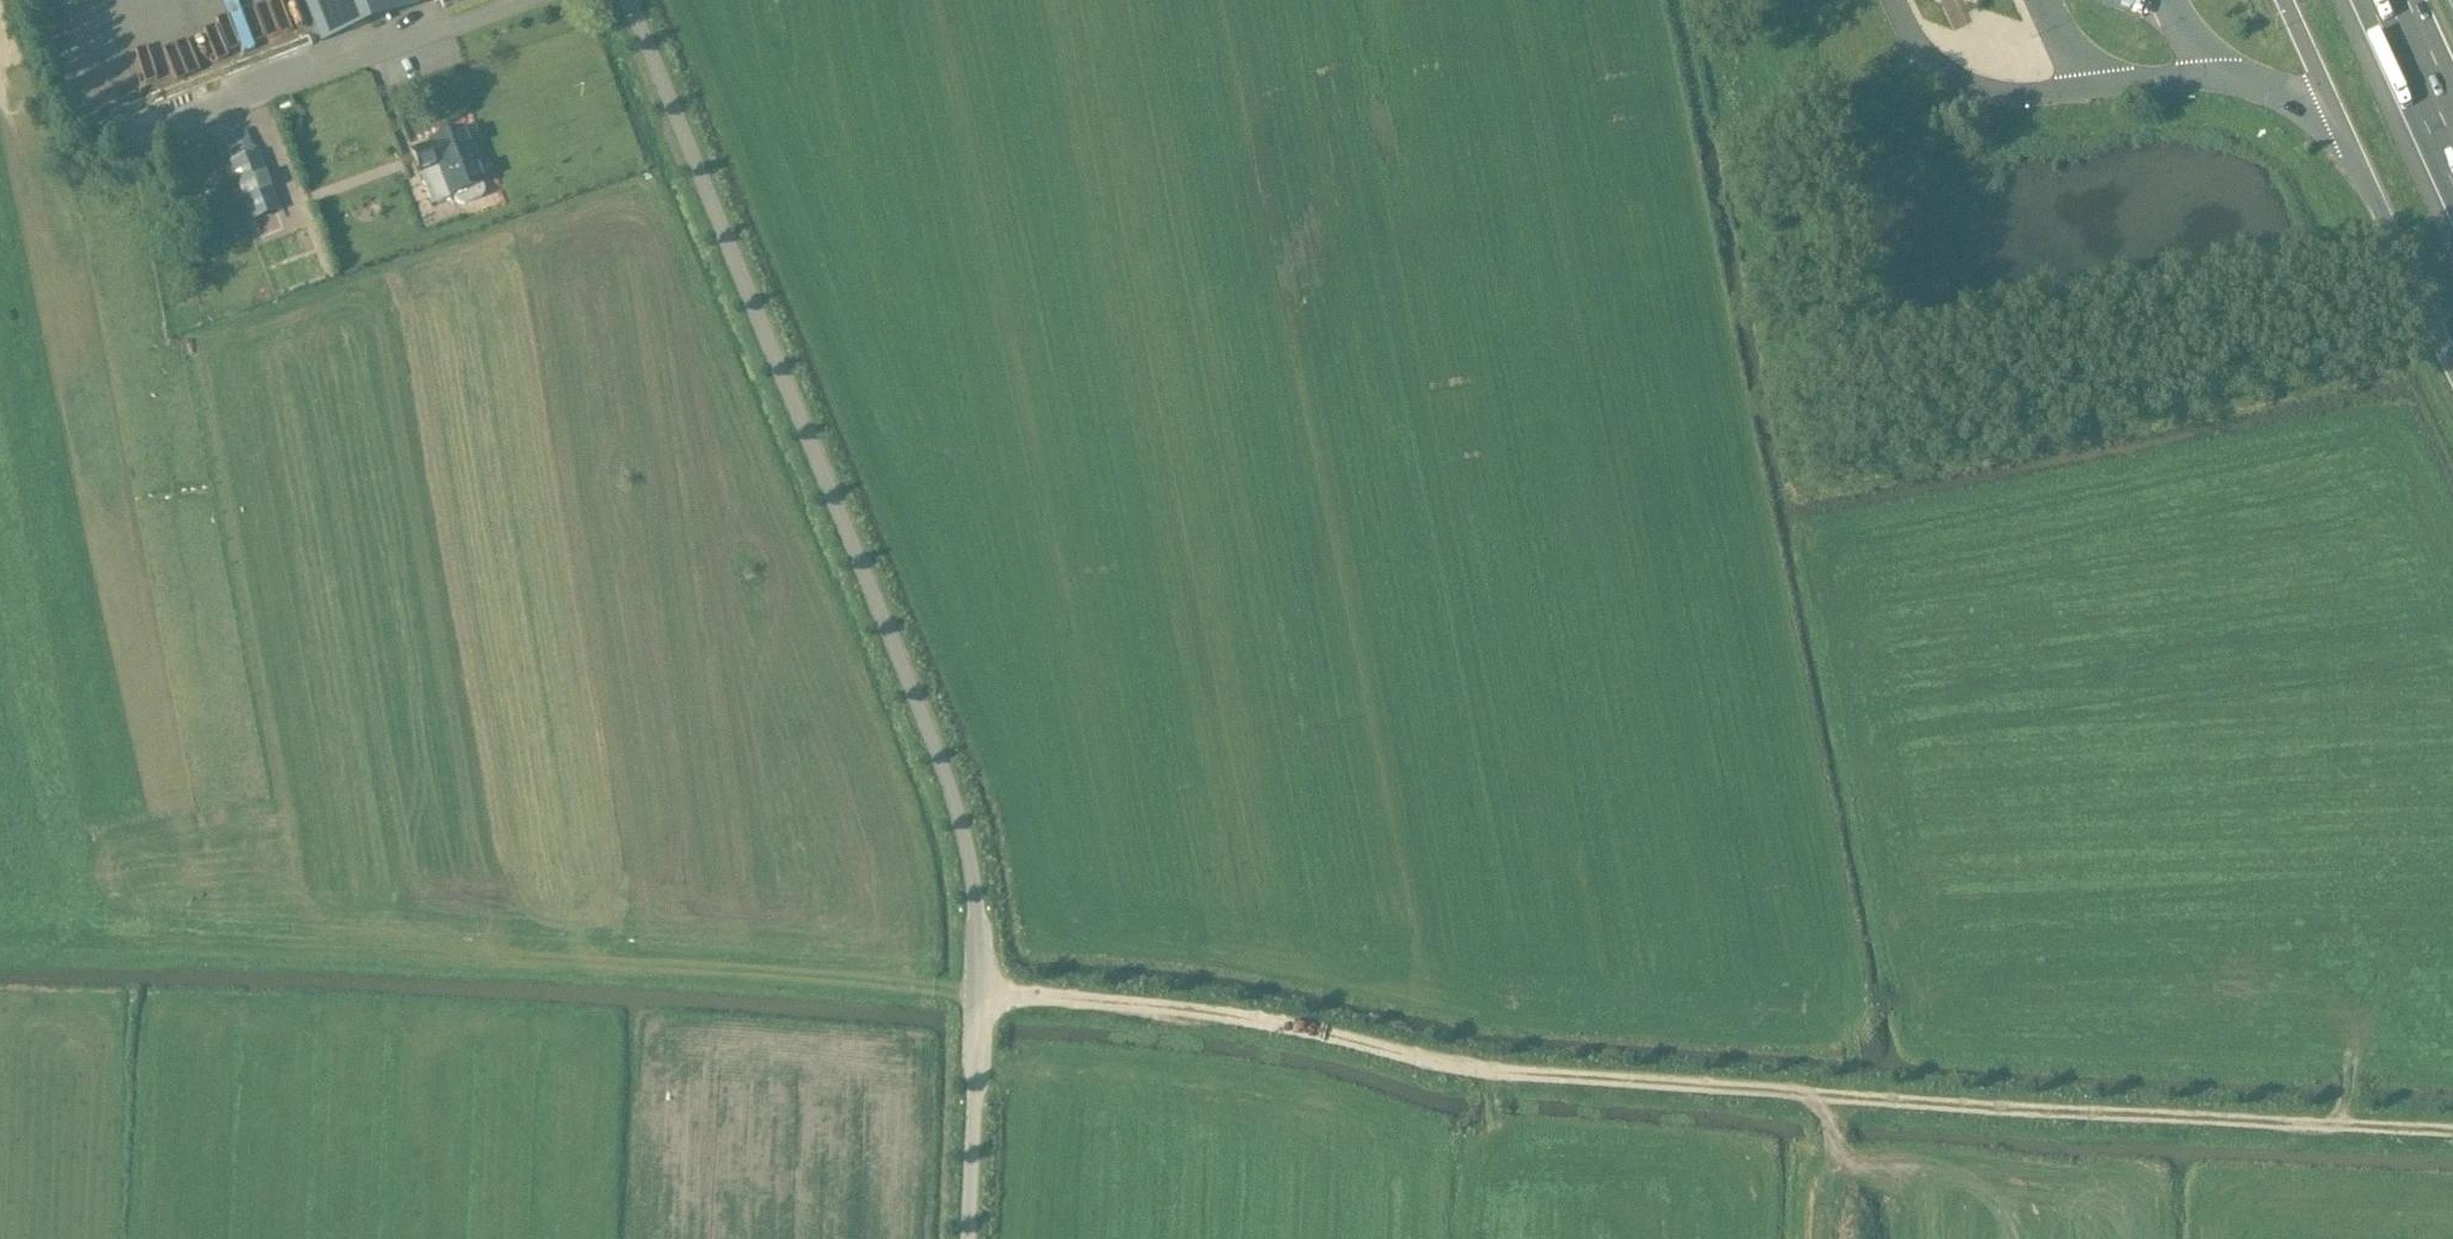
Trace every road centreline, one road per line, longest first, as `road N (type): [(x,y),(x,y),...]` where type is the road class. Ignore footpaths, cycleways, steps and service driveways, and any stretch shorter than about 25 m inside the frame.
road 1 (track): [(2452,1134),(1482,1074),(1257,1019),(582,960),(0,938)]
road 2 (unclassified): [(968,1238),(979,996),(996,954),(969,797),(642,0)]
road 3 (motorway): [(2337,118),(2452,360)]
road 4 (motorway): [(2383,0),(2452,153)]

